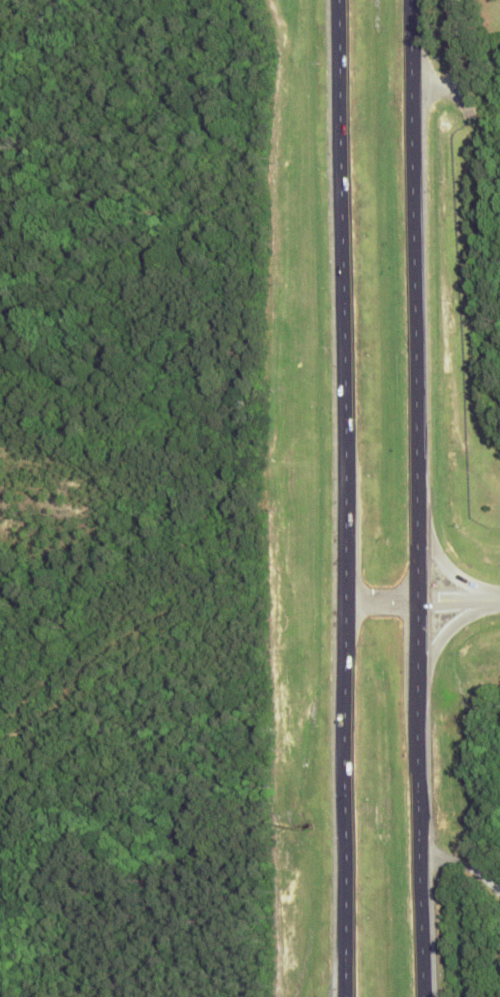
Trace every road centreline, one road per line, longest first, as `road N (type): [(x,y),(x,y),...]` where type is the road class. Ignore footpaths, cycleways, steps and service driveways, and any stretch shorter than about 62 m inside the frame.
road 1 (trunk): [(336,0),(348,996)]
road 2 (trunk): [(421,996),(412,0)]
road 3 (tertiary): [(494,602),(344,604)]
road 4 (trunk): [(417,687),(439,636),(494,602)]

